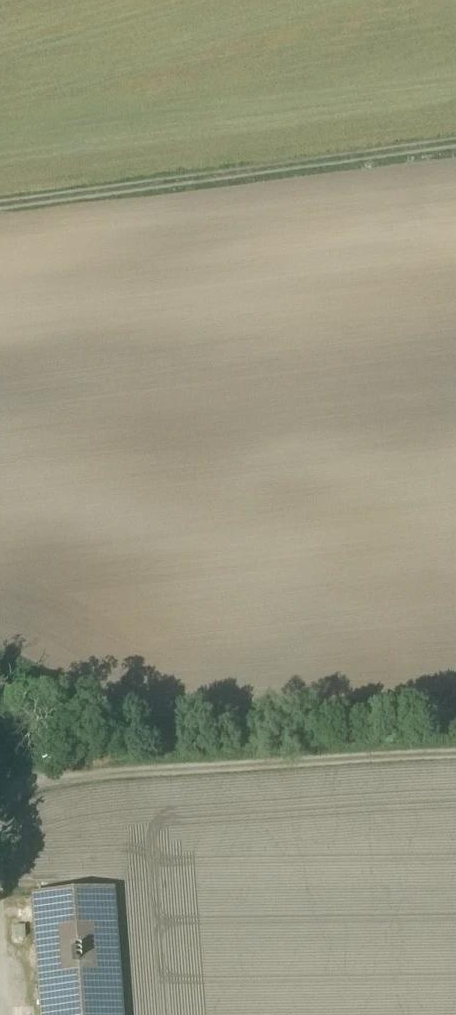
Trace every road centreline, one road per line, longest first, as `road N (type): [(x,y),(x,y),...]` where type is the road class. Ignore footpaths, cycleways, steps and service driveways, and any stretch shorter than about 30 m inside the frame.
road 1 (track): [(0,807),(15,787),(42,778),(455,753)]
road 2 (track): [(0,204),(455,146)]

